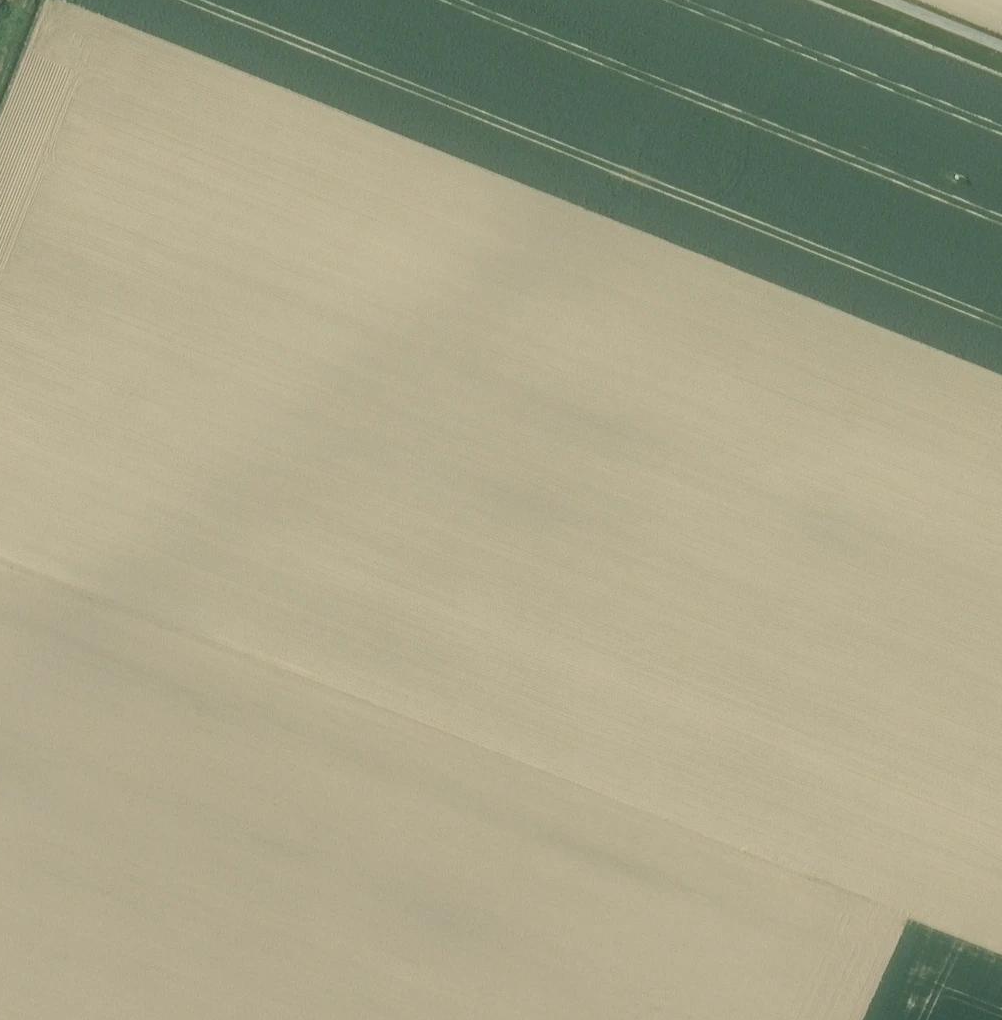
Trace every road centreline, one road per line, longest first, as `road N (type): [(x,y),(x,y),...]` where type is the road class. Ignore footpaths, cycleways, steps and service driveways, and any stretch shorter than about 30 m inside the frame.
road 1 (track): [(1001,48),(884,0)]

